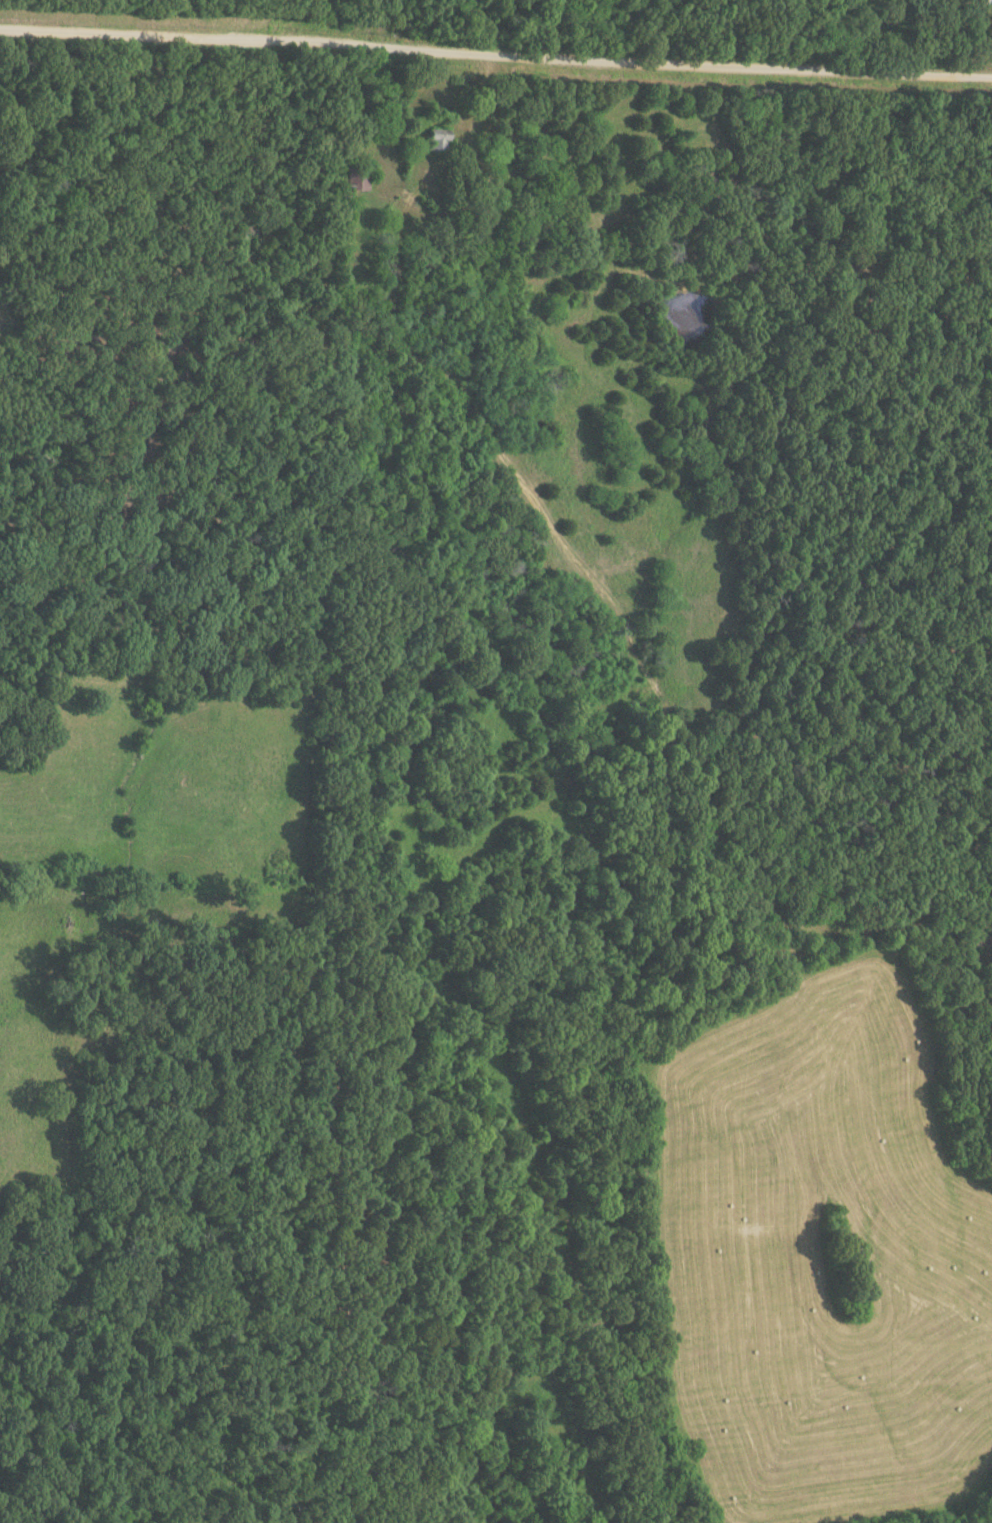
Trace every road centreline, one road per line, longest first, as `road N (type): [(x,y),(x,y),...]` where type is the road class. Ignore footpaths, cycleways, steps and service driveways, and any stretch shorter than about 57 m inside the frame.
road 1 (residential): [(991,82),(512,62),(332,41),(0,34)]

